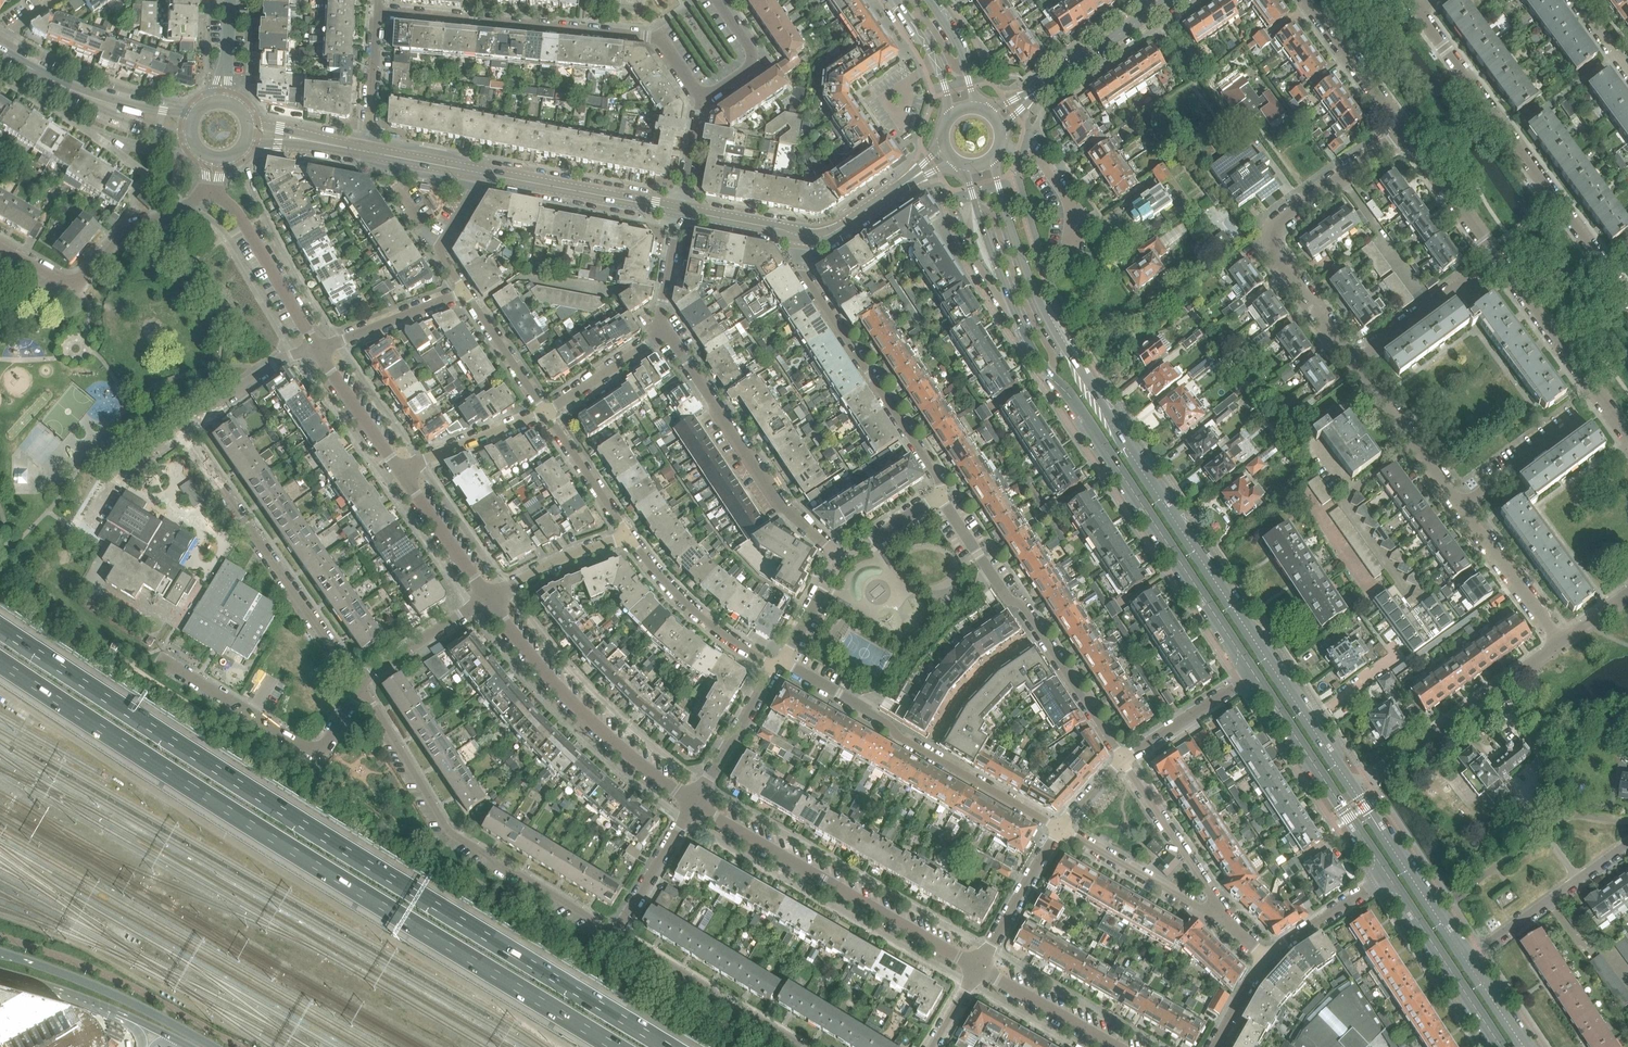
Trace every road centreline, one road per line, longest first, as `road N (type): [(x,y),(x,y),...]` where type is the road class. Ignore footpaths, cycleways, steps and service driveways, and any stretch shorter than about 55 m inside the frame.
road 1 (motorway): [(667,1046),(0,629)]
road 2 (secondary): [(1353,790),(1067,353),(1023,268),(994,158)]
road 3 (motorway): [(0,663),(614,1046)]
road 4 (residential): [(1559,643),(1271,252),(1273,231),(1406,132)]
road 5 (secondary): [(965,166),(995,260),(1042,364),(1254,674)]
road 6 (residential): [(1627,433),(1406,132)]
road 7 (residential): [(614,938),(449,832),(359,689)]
road 8 (residential): [(702,99),(659,39),(377,11)]
road 9 (residential): [(1417,10),(1627,298)]
road 10 (residential): [(978,969),(693,805)]
road 11 (residential): [(777,665),(859,706),(904,741),(1059,829)]
road 12 (residential): [(1123,760),(1021,605),(1008,600),(943,494)]
road 13 (residential): [(359,689),(181,431)]
road 14 (residential): [(943,494),(800,270),(805,236)]
road 15 (residential): [(693,805),(584,715),(488,600)]
road 16 (residential): [(840,559),(777,499),(668,331)]
road 17 (residential): [(359,689),(319,751),(160,658)]
road 18 (residential): [(1559,643),(1353,790)]
road 19 (residential): [(211,193),(134,227),(72,285),(0,247)]
road 20 (secondary): [(1254,674),(1388,877)]
road 21 (secondary): [(215,1046),(117,996),(0,954)]
road 22 (residential): [(802,1046),(614,938)]
road 23 (secondary): [(1466,960),(1353,790)]
road 24 (secondary): [(1388,877),(1501,1046)]
road 25 (residential): [(629,536),(701,618),(777,665)]
road 26 (residential): [(485,174),(680,211)]
road 27 (residential): [(1627,847),(1466,960)]
road 28 (residential): [(315,349),(233,206),(211,193)]
road 29 (residential): [(1221,918),(1123,760)]
road 30 (residential): [(1059,829),(1221,918)]
road 31 (residential): [(805,236),(822,238),(948,154)]
road 32 (residential): [(1406,132),(1309,0)]
road 33 (residential): [(693,805),(777,665)]
road 34 (residential): [(978,969),(1059,829)]
road 35 (residential): [(315,349),(465,292)]
road 36 (residential): [(1116,1046),(978,969)]
road 37 (residential): [(181,431),(277,364),(315,349)]
road 38 (residential): [(488,600),(399,470)]
road 39 (residential): [(399,470),(546,414)]
road 40 (residential): [(359,689),(488,600)]
road 41 (residential): [(1123,760),(1254,674)]
road 42 (residential): [(488,600),(629,536)]
road 43 (residential): [(614,938),(693,805)]
road 44 (residential): [(1071,256),(1078,217),(1041,159),(1001,146)]
road 45 (residential): [(546,414),(629,536)]
road 46 (residential): [(546,414),(668,331)]
road 47 (residential): [(399,470),(315,349)]
road 48 (residential): [(1265,957),(1388,877)]
road 49 (residential): [(465,292),(546,414)]
road 50 (residential): [(367,152),(377,11)]
road 51 (residential): [(702,99),(753,58),(716,0)]
road 52 (residential): [(88,522),(114,480),(181,431)]
road 53 (tertiary): [(115,110),(0,51)]
road 54 (residential): [(680,211),(805,236)]
road 55 (residential): [(668,331),(660,320),(680,211)]
road 56 (residential): [(777,665),(840,559)]
road 57 (secondary): [(0,973),(116,1013)]
road 58 (residential): [(840,559),(943,494)]
road 59 (residential): [(1150,13),(1050,82)]

